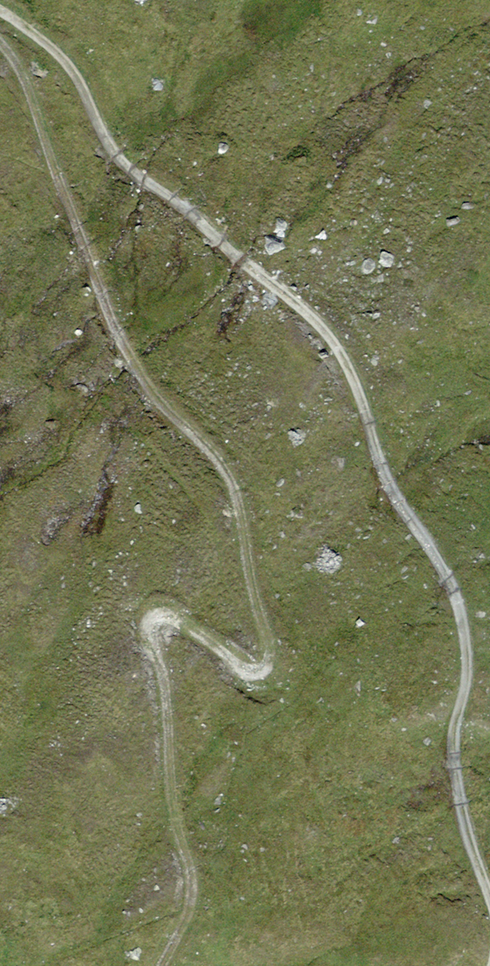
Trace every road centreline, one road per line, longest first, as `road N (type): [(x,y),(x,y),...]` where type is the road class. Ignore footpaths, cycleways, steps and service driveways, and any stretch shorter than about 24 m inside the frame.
road 1 (track): [(165,965),(193,895),(153,633),(171,622),(258,674),(270,669),(273,648),(233,481),(148,390),(115,340),(25,81),(0,43)]
road 2 (track): [(0,11),(60,55),(131,170),(304,312),(344,360),(387,481),(460,613),(467,673),(452,757),(489,899)]

